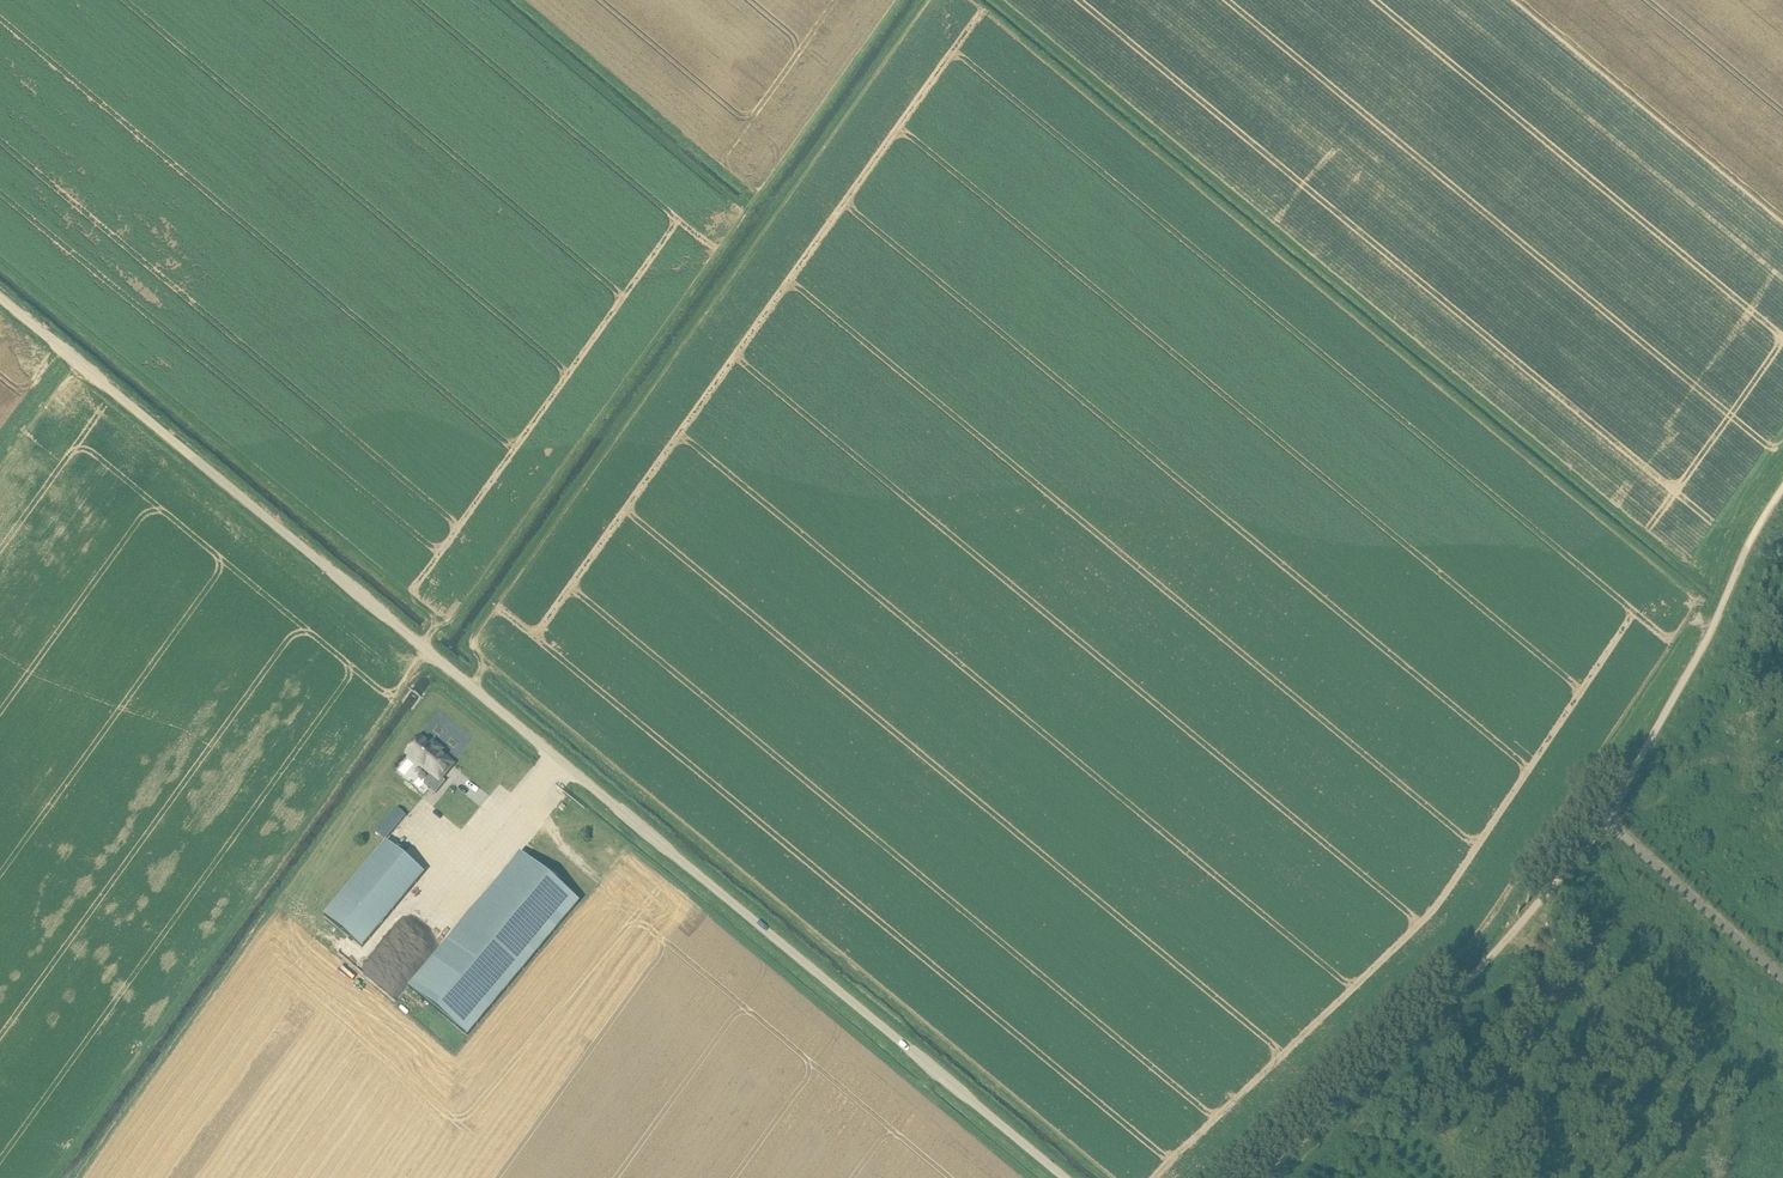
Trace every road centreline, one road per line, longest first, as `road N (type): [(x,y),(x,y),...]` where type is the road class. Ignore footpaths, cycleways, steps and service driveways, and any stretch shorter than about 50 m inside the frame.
road 1 (unclassified): [(1065,1177),(0,301)]
road 2 (unclassified): [(1267,1177),(1501,948),(1586,842),(1691,672),(1737,564),(1782,487)]

